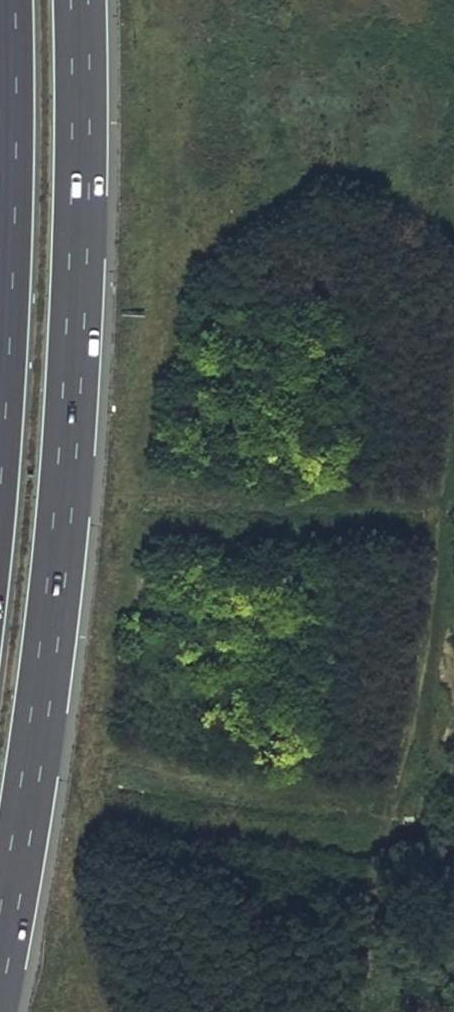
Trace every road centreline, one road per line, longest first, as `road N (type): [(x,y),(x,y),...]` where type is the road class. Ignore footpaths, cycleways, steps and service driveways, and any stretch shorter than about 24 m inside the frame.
road 1 (motorway): [(0,950),(33,768),(69,441),(80,235),(78,0)]
road 2 (track): [(353,1011),(418,680),(453,390)]
road 3 (motorway): [(5,0),(0,348)]

